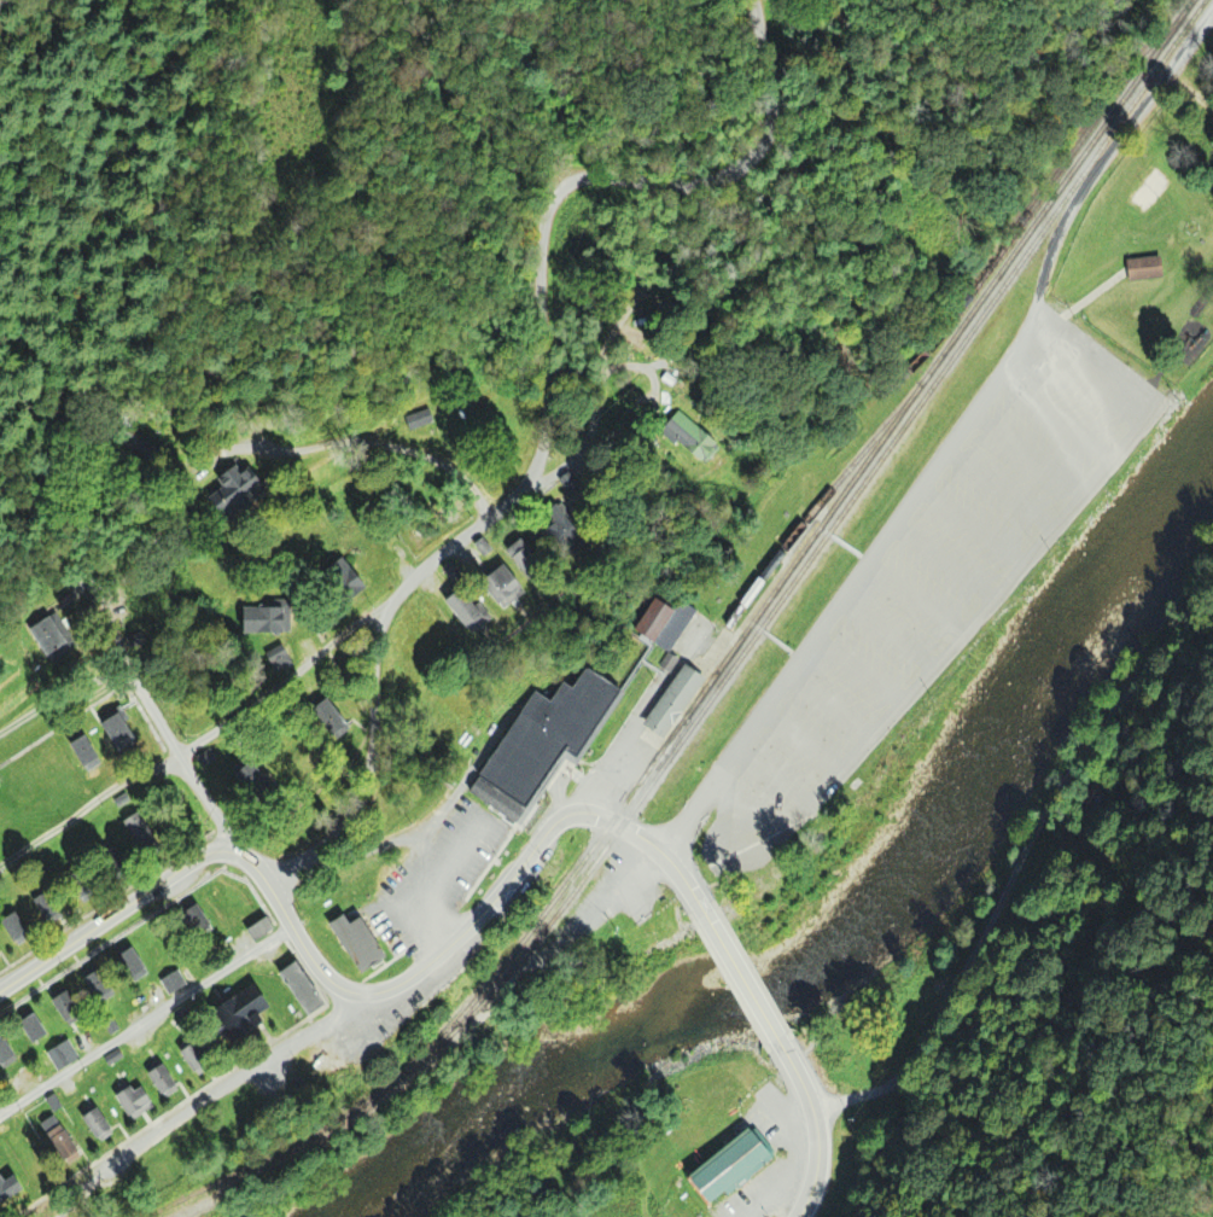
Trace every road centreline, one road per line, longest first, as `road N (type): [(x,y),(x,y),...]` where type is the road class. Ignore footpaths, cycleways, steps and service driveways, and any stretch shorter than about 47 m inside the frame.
road 1 (residential): [(385,611),(517,485),(536,447),(555,241),(575,206),(594,194),(675,184),(711,169),(743,139),(756,94),(750,0)]
road 2 (residential): [(815,1112),(897,1087),(1065,802),(1212,594)]
road 3 (residential): [(1032,327),(667,860)]
road 4 (secondary): [(702,914),(667,860),(603,820),(573,814),(468,932),(400,989),(363,996)]
road 5 (residential): [(1032,327),(1059,227),(1212,11)]
road 6 (residential): [(60,1203),(363,996)]
road 7 (residential): [(270,891),(339,823),(358,788),(385,611)]
road 8 (residential): [(480,524),(476,495),(460,478),(406,452),(340,443),(205,461)]
road 9 (secondary): [(0,992),(185,869),(231,855)]
road 10 (residential): [(231,855),(118,654)]
road 11 (secondary): [(363,996),(317,972),(270,891),(231,855)]
road 12 (secondary): [(801,1216),(820,1143),(815,1112),(780,1044)]
road 13 (secondary): [(780,1044),(702,914)]
road 14 (residential): [(0,732),(118,654)]

